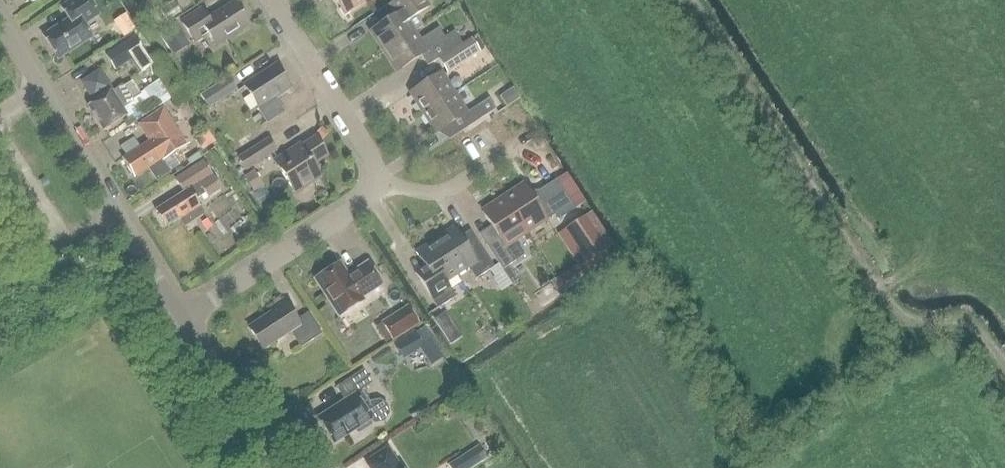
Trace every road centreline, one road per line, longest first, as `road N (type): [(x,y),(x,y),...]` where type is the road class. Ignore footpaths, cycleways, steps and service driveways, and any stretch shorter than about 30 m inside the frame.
road 1 (residential): [(182,317),(0,29)]
road 2 (residential): [(182,317),(362,202),(372,185)]
road 3 (residential): [(372,185),(369,151),(271,0)]
road 4 (residential): [(281,467),(182,317)]
road 5 (residential): [(372,185),(443,193),(499,158)]

